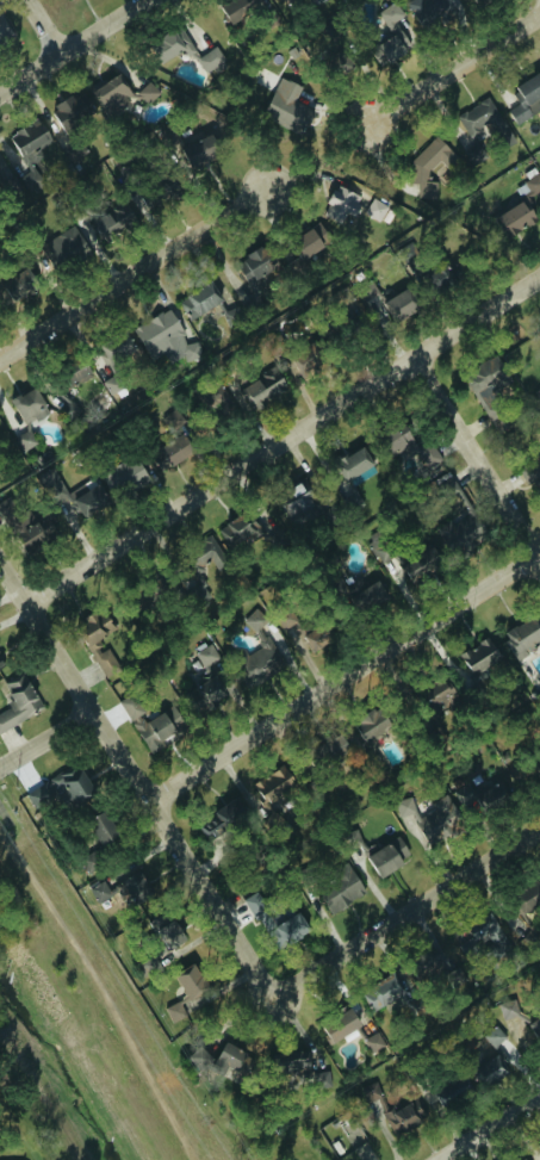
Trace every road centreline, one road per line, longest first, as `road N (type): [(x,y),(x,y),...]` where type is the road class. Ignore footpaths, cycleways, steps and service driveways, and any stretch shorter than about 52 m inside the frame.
road 1 (residential): [(26,603),(539,277)]
road 2 (residential): [(273,997),(0,562)]
road 3 (residential): [(539,552),(149,799)]
road 4 (residential): [(0,358),(268,188)]
road 5 (residential): [(273,997),(539,827)]
road 6 (residential): [(539,555),(414,356)]
road 7 (residential): [(367,125),(539,14)]
road 8 (residential): [(0,93),(146,0)]
road 9 (residential): [(437,1159),(539,1094)]

